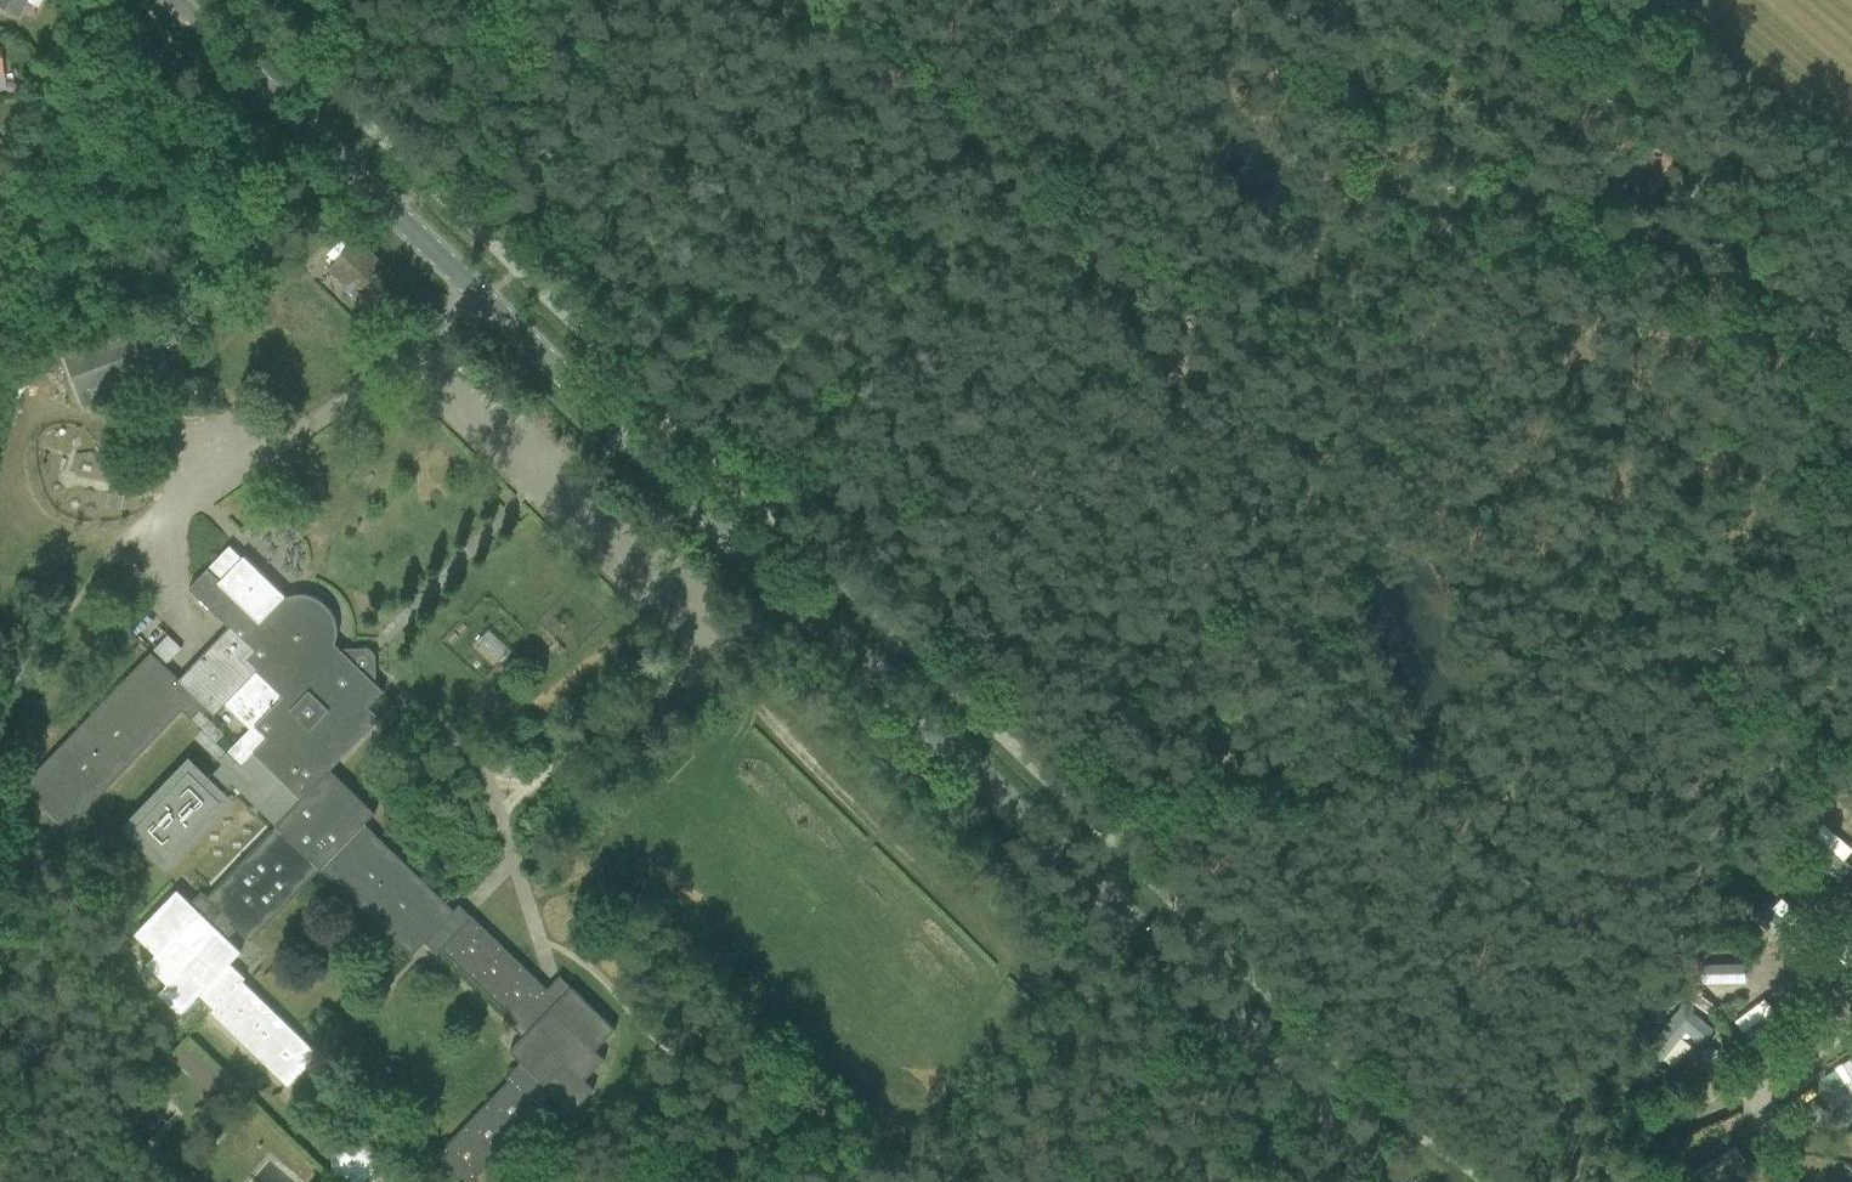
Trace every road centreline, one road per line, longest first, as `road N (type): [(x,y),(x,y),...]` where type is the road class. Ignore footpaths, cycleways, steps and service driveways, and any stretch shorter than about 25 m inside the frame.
road 1 (tertiary): [(1420,1181),(796,579),(173,0)]

